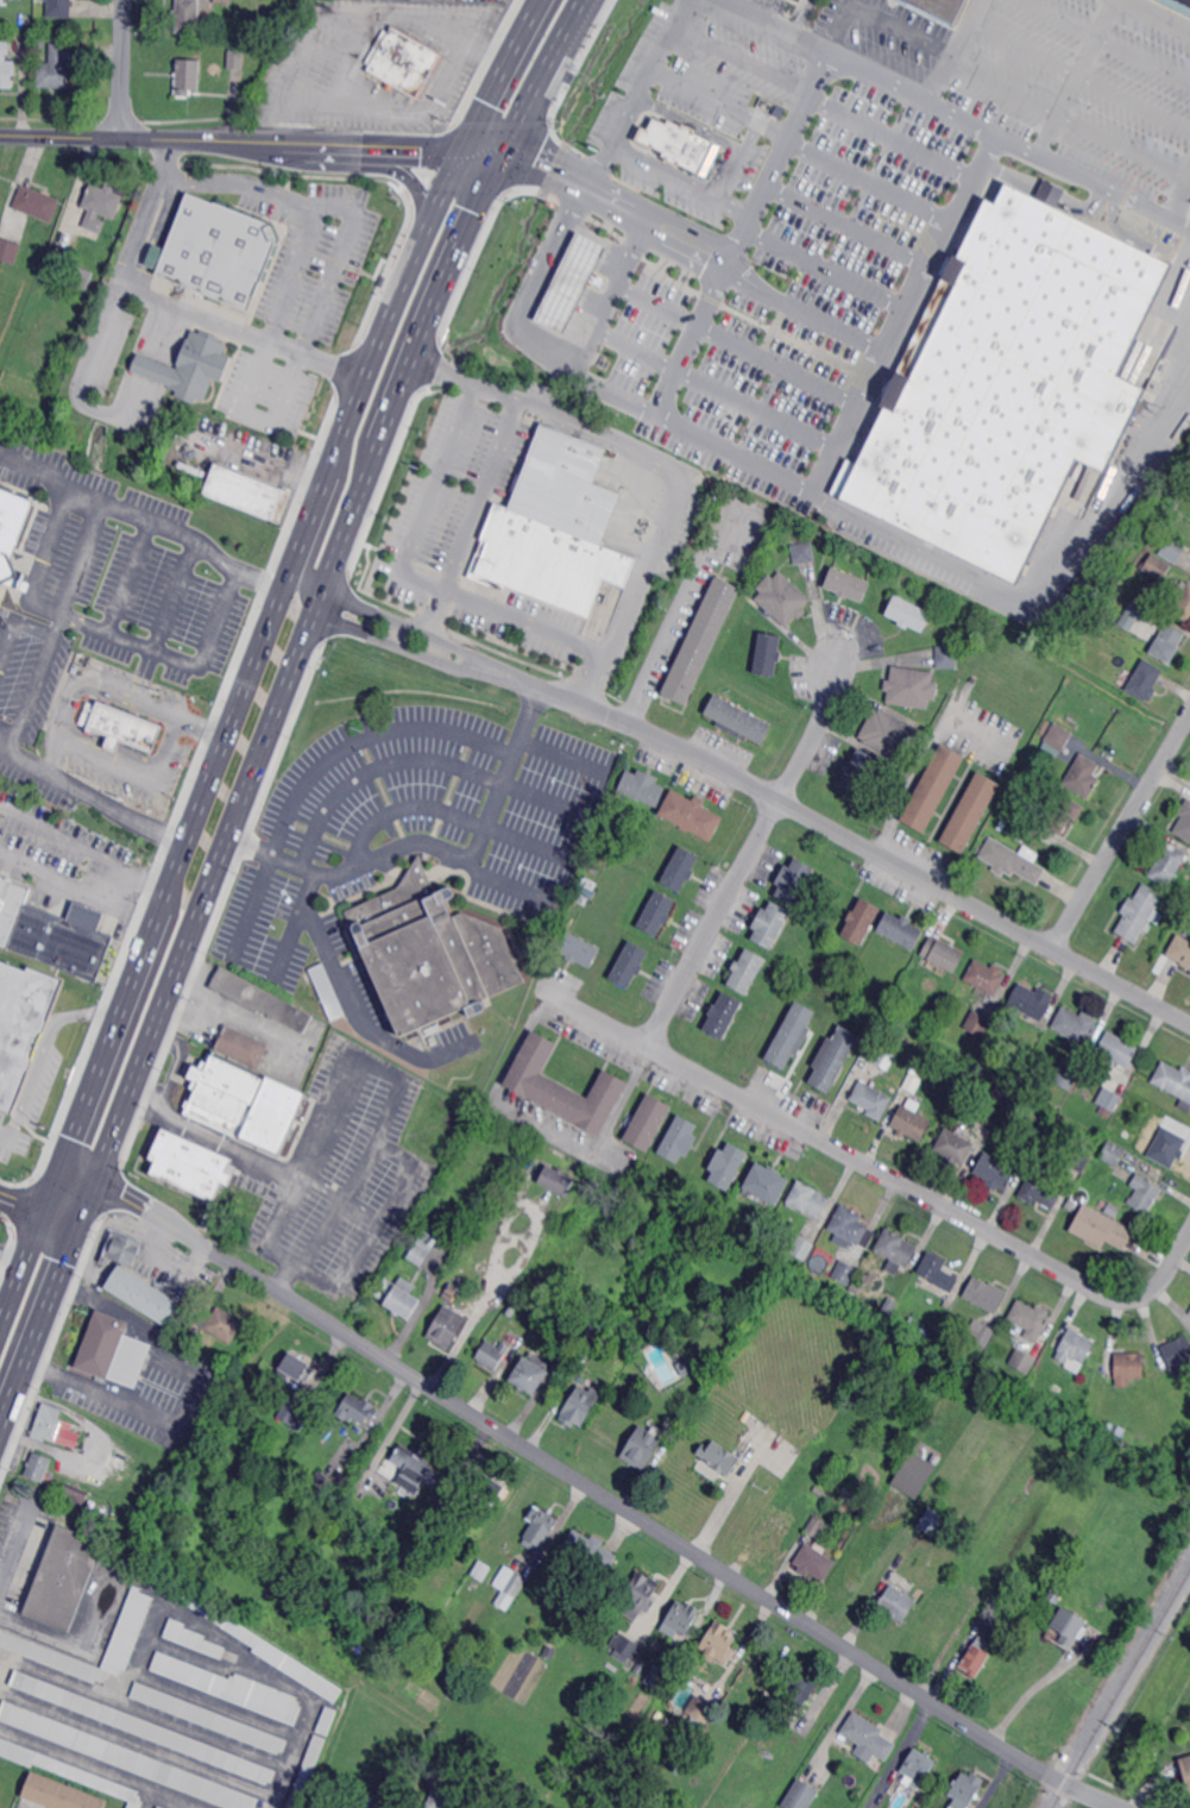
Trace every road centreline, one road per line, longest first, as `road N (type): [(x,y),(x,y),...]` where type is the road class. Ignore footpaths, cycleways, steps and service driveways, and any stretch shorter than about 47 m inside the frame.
road 1 (residential): [(1063,1782),(218,1251),(57,1162)]
road 2 (residential): [(1189,1023),(701,759),(496,673)]
road 3 (residential): [(1133,1300),(1115,1299),(541,990)]
road 4 (primary): [(301,647),(448,271),(548,67)]
road 5 (primary): [(483,107),(453,155),(263,634)]
road 6 (primary): [(263,634),(69,1131)]
road 7 (residential): [(498,161),(0,133)]
road 8 (primary): [(128,1103),(301,647)]
road 9 (residential): [(836,663),(825,716),(649,1046)]
road 10 (primary): [(0,1432),(128,1103)]
road 11 (residential): [(1189,717),(1053,949)]
road 12 (residential): [(320,599),(333,622),(496,673)]
road 13 (residential): [(496,673),(345,599),(320,599)]
road 14 (primary): [(69,1131),(0,1311)]
road 15 (residential): [(126,0),(122,137)]
road 16 (residential): [(974,762),(915,874)]
road 17 (primary): [(538,0),(483,107)]

